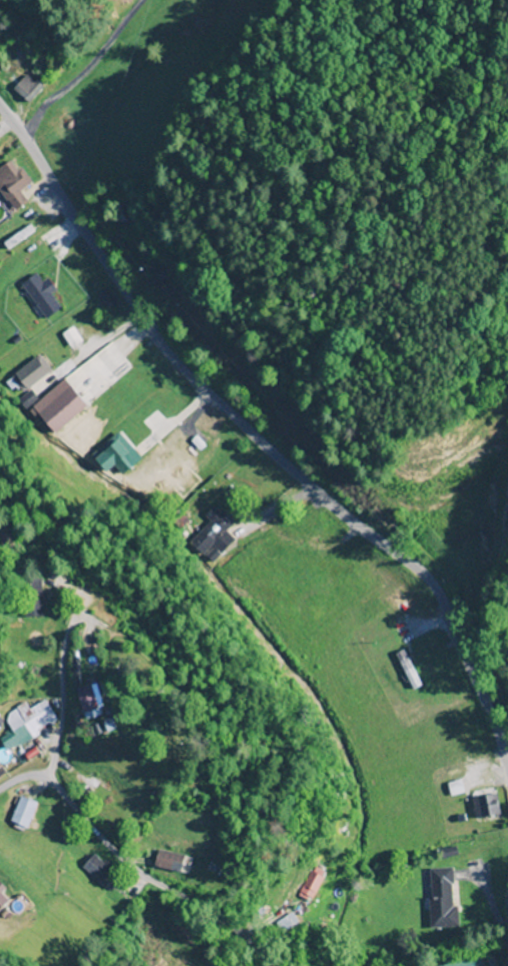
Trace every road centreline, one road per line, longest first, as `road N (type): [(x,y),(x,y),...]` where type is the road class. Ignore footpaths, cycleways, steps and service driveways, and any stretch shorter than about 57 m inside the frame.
road 1 (residential): [(0,115),(166,358),(430,591),(465,661),(507,788)]
road 2 (residential): [(289,965),(244,921),(144,856),(56,766)]
road 3 (residential): [(56,766),(81,590)]

